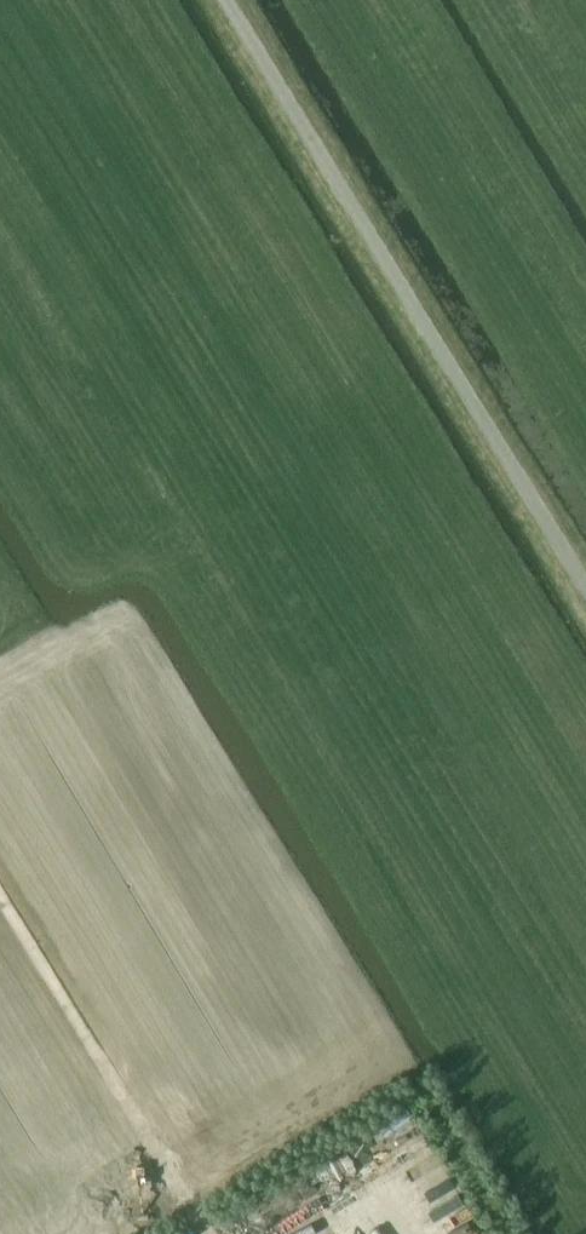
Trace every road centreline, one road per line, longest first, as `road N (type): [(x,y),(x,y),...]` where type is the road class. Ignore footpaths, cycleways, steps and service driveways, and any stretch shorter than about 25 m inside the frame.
road 1 (unclassified): [(585,583),(230,0)]
road 2 (track): [(205,1233),(0,894)]

